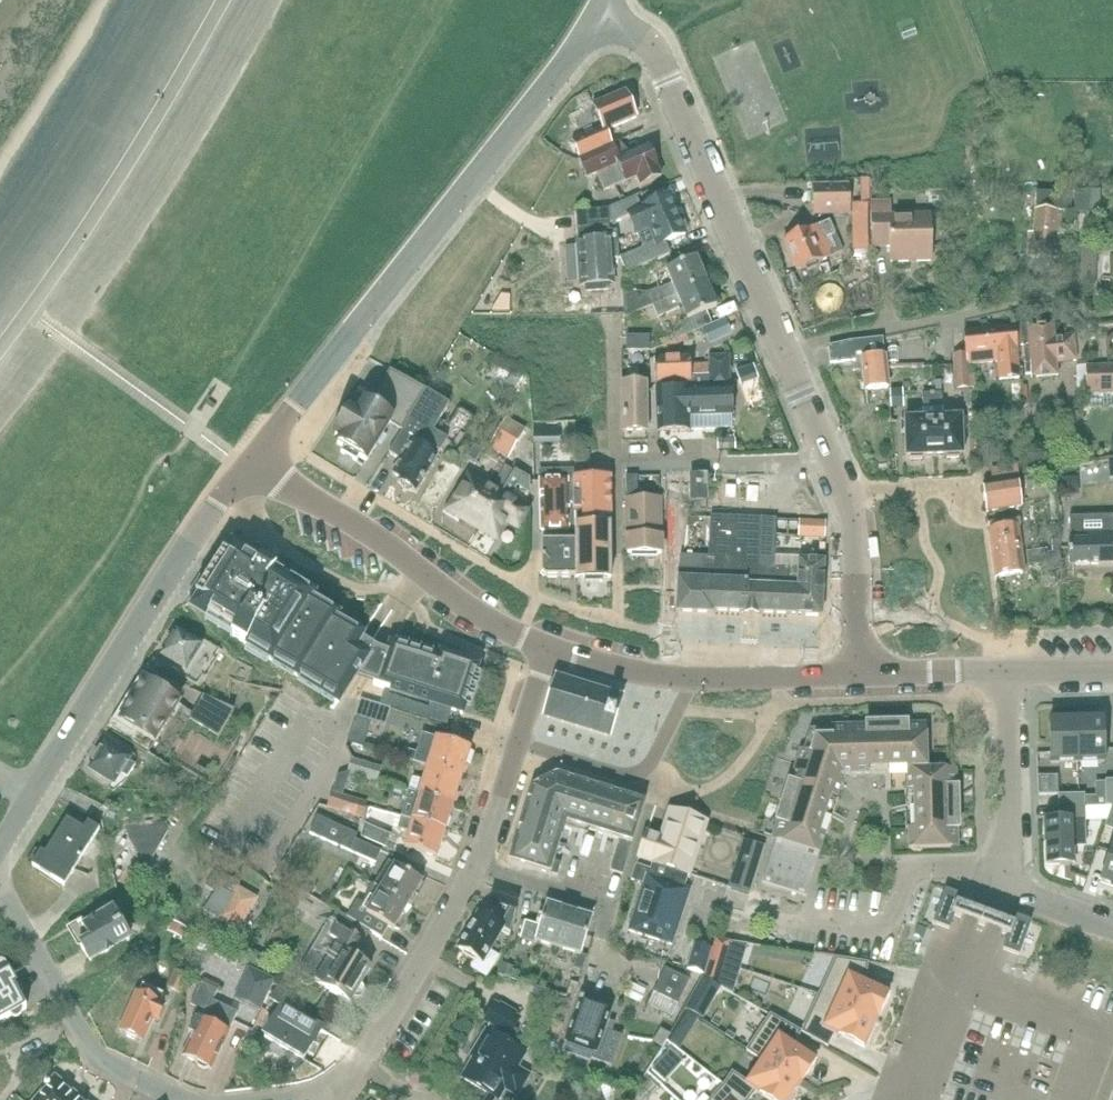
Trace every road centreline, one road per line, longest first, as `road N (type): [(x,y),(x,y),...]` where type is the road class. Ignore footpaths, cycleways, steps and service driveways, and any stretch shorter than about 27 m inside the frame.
road 1 (residential): [(863,677),(853,502),(663,58),(603,7)]
road 2 (residential): [(248,467),(603,7)]
road 3 (residential): [(0,852),(213,508),(248,467)]
road 4 (residential): [(546,649),(481,618),(384,543),(248,467)]
road 5 (residential): [(172,1099),(93,1061),(0,884)]
road 6 (residential): [(327,1099),(395,1015),(472,869)]
road 7 (residential): [(514,741),(637,774),(655,759),(693,680)]
road 8 (residential): [(1071,1099),(1096,1031),(956,981)]
road 9 (residential): [(995,887),(1009,820),(1002,672)]
road 10 (residential): [(693,680),(863,677)]
road 11 (residential): [(546,649),(607,668),(693,680)]
road 12 (residential): [(995,887),(912,862),(893,914)]
road 13 (residential): [(606,907),(472,869)]
road 14 (residential): [(863,677),(1002,672)]
road 15 (residential): [(472,869),(514,741)]
road 16 (residential): [(912,1099),(956,981)]
road 17 (residential): [(1112,928),(995,887)]

